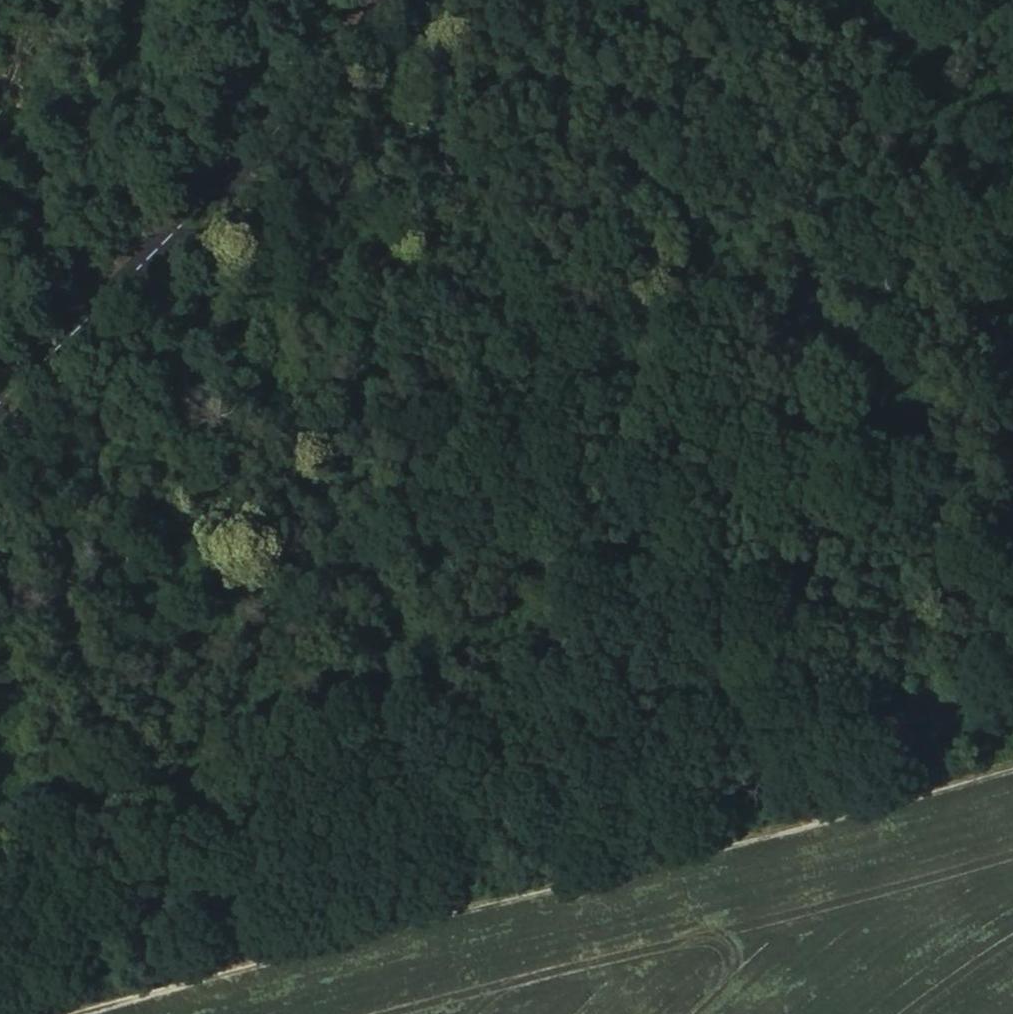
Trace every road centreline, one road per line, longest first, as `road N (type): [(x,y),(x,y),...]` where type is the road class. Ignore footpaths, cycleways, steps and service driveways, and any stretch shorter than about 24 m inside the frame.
road 1 (track): [(1012,762),(39,1013)]
road 2 (tertiary): [(0,401),(212,209),(405,0)]

